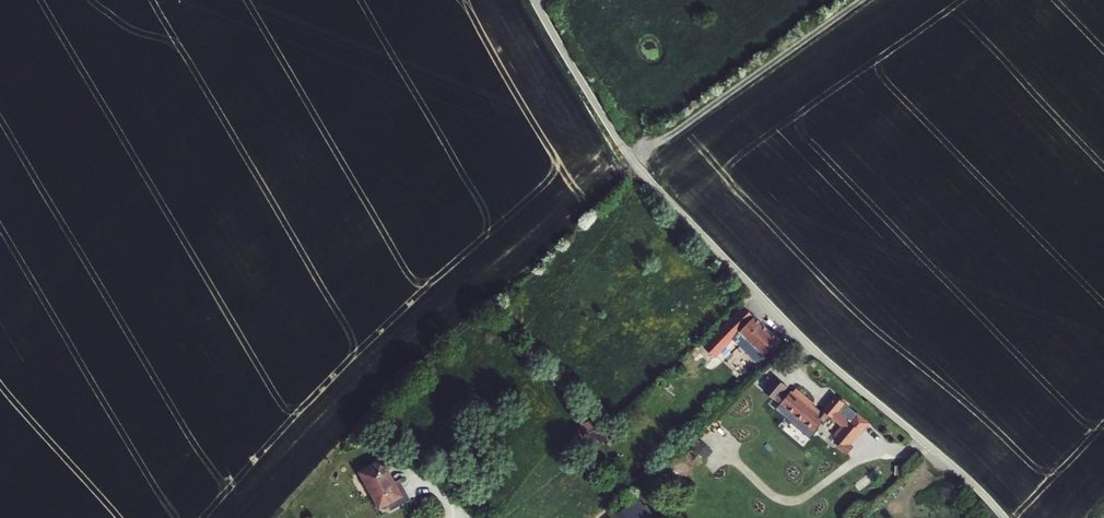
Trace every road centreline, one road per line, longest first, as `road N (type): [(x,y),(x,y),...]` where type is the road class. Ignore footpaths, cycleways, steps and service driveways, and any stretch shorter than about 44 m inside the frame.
road 1 (unclassified): [(1004,517),(795,332),(644,175),(534,0)]
road 2 (track): [(632,160),(863,0)]

